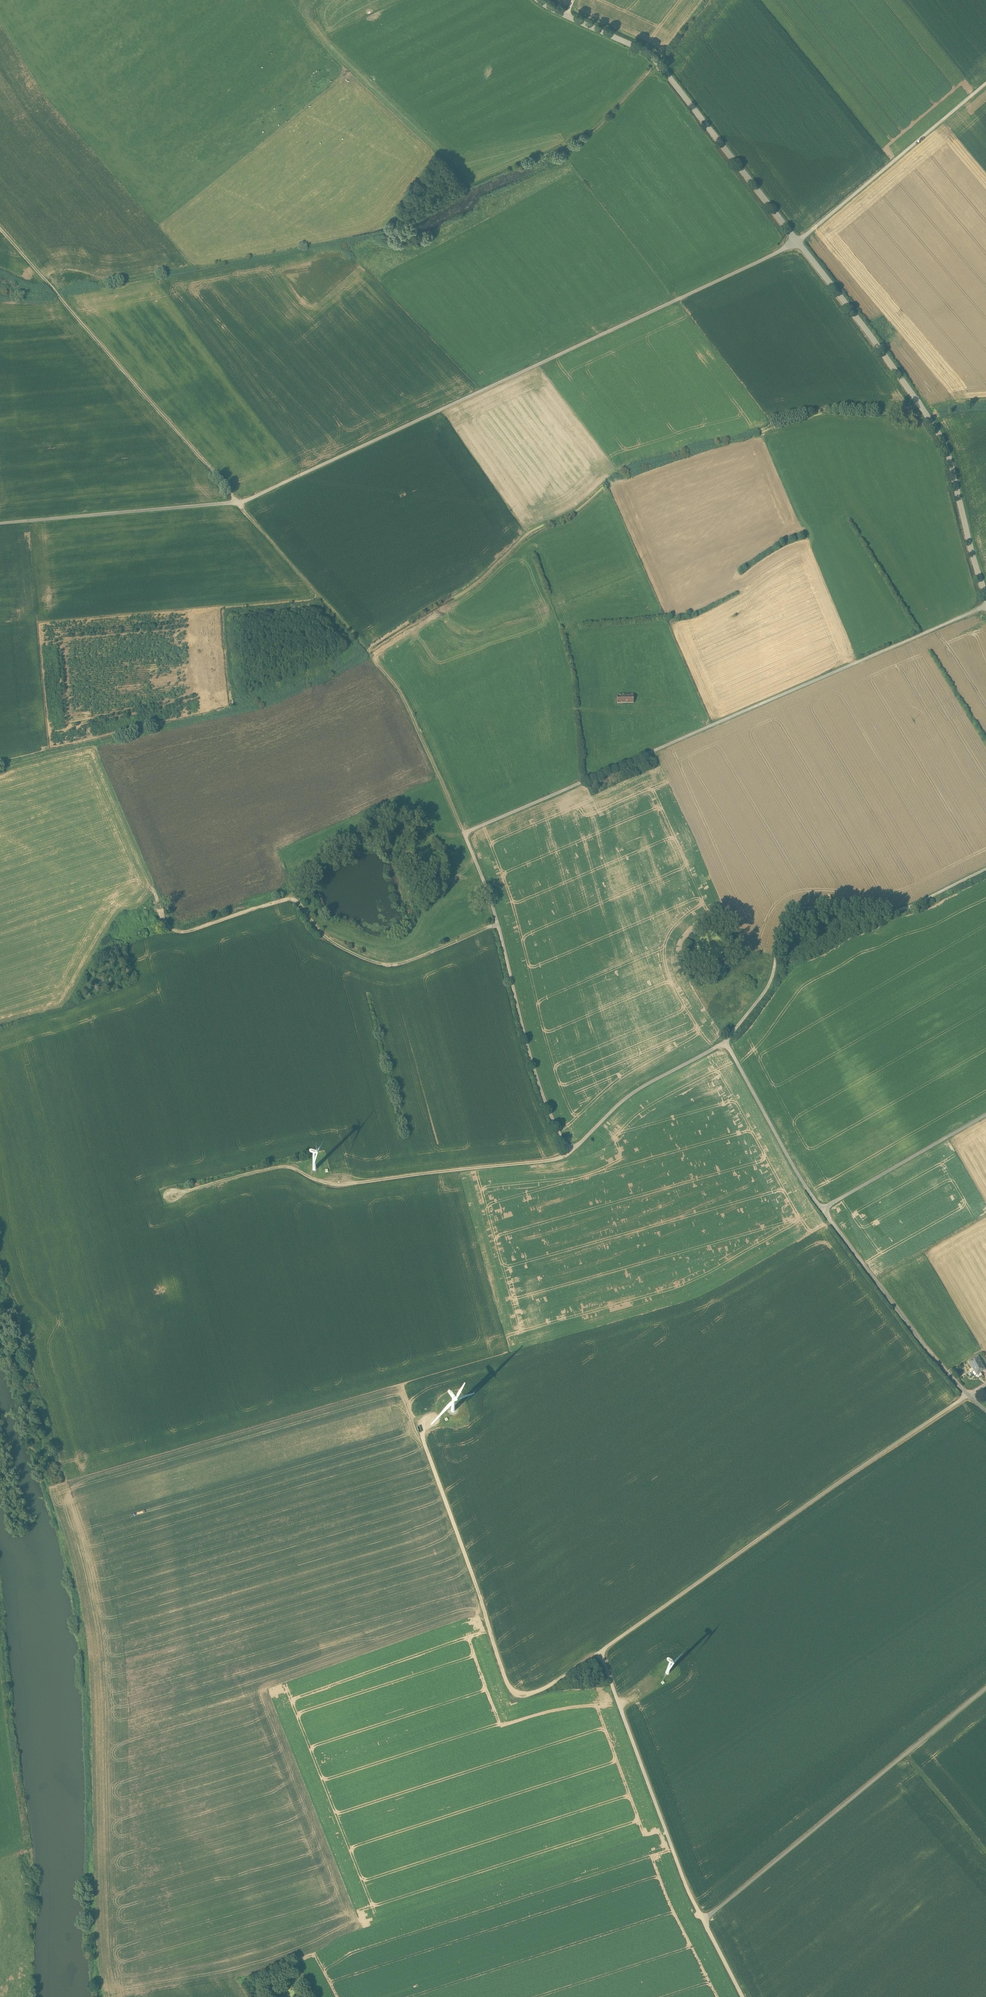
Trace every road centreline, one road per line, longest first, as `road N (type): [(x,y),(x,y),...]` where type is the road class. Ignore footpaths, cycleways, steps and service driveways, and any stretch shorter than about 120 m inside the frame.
road 1 (track): [(985,606),(464,833),(498,921),(542,1096),(569,1153),(626,1097),(725,1040),(767,988),(791,913),(889,912),(985,870)]
road 2 (unclassified): [(0,524),(248,500),(798,241)]
road 3 (track): [(705,1921),(600,1652),(985,1385)]
road 4 (unclassified): [(985,1411),(925,1347),(803,1182),(725,1040)]
road 5 (track): [(743,1996),(705,1921),(985,1688)]
road 6 (track): [(498,921),(397,964),(380,964),(331,940),(294,893),(177,931),(164,923),(141,873)]
road 7 (tertiary): [(985,595),(942,439),(798,241)]
road 8 (track): [(569,1153),(351,1184),(276,1167),(172,1194)]
road 9 (track): [(600,1652),(551,1687),(523,1695),(505,1681),(419,1429)]
road 10 (tertiary): [(798,241),(657,63),(539,0)]
road 11 (track): [(237,502),(0,231)]
road 12 (track): [(798,241),(985,83)]
road 13 (track): [(370,656),(402,693),(464,833)]
road 14 (track): [(822,1208),(985,1114)]
road 15 (track): [(906,1754),(985,1852)]

